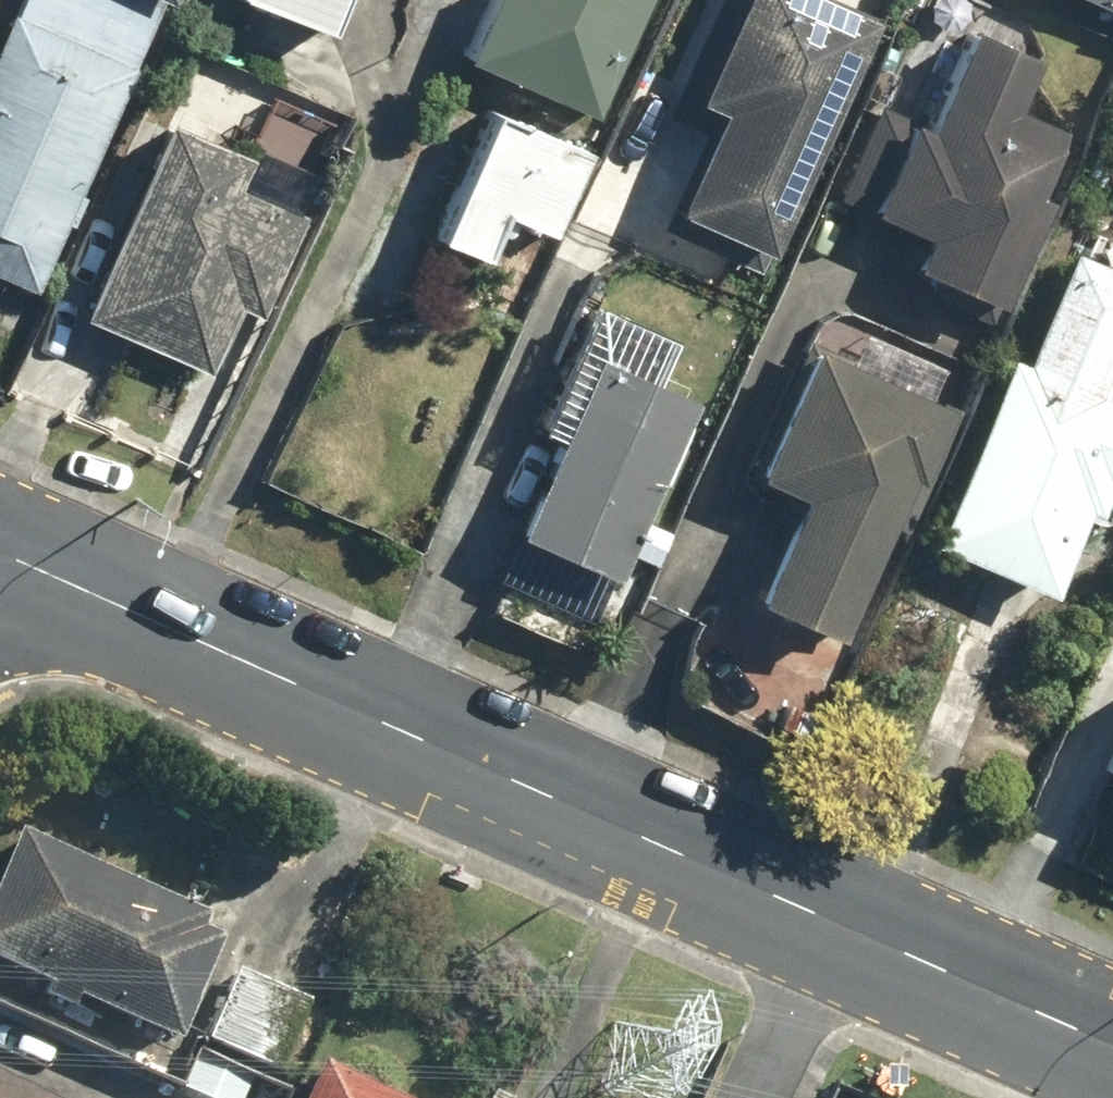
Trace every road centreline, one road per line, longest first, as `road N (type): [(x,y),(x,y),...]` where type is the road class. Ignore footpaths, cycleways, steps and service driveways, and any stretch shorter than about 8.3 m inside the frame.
road 1 (secondary): [(0,550),(829,919)]
road 2 (secondary): [(829,919),(1112,1046)]
road 3 (residential): [(829,919),(747,1097)]

